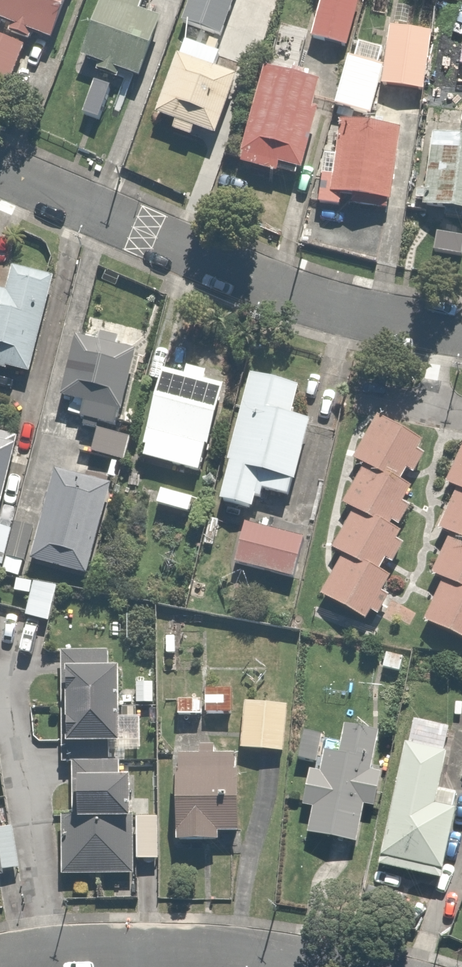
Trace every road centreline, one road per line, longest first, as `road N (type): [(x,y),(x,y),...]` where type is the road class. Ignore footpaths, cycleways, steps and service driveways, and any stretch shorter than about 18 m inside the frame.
road 1 (residential): [(0,171),(353,313),(461,332)]
road 2 (residential): [(51,953),(210,951),(333,966)]
road 3 (residential): [(51,953),(25,748),(18,712),(0,692)]

